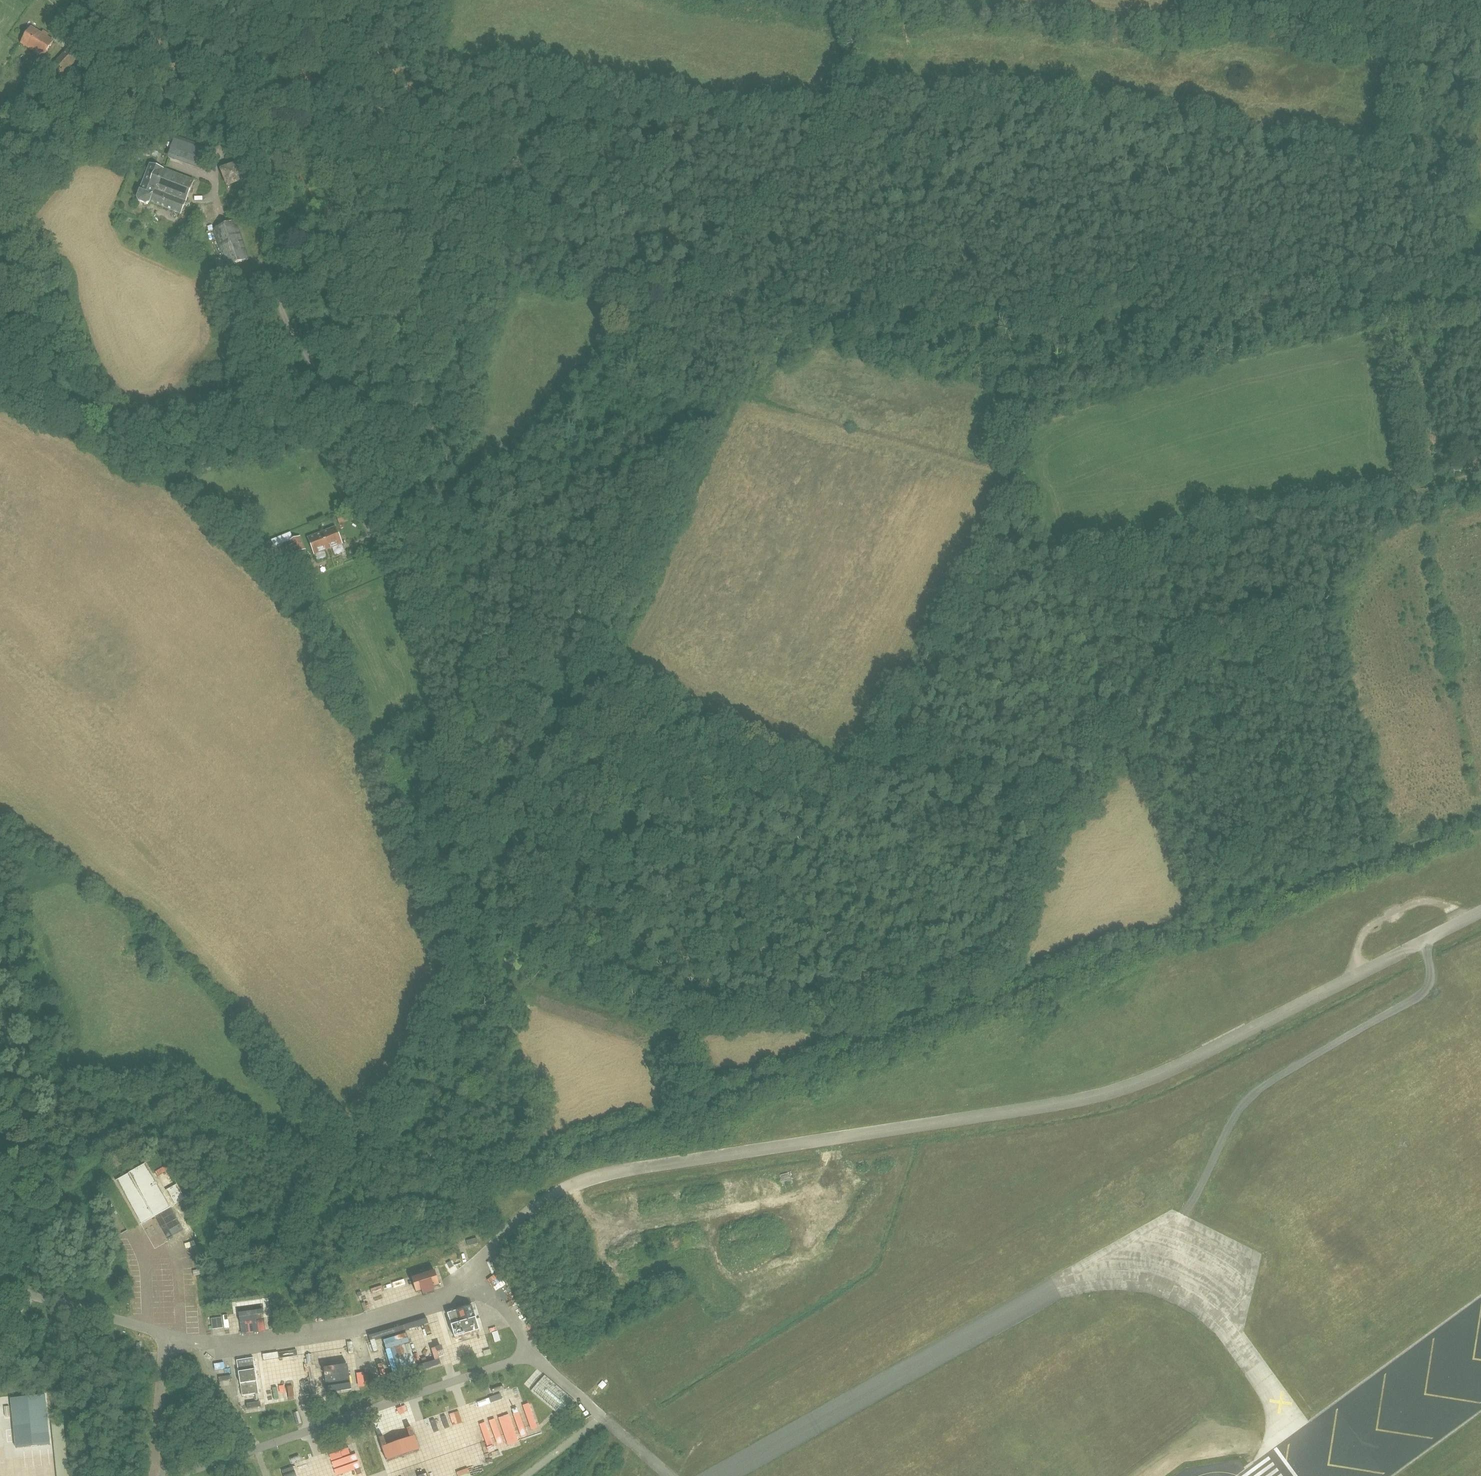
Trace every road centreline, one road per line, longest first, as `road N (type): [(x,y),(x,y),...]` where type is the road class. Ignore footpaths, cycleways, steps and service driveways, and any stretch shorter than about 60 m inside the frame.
road 1 (track): [(540,1151),(469,952),(404,603),(340,455),(321,355),(294,294),(291,236),(248,171),(237,127),(234,107),(300,0)]
road 2 (track): [(1422,943),(1432,986),(1246,1099),(1189,1213),(1112,1263)]
road 3 (track): [(104,88),(234,107)]

